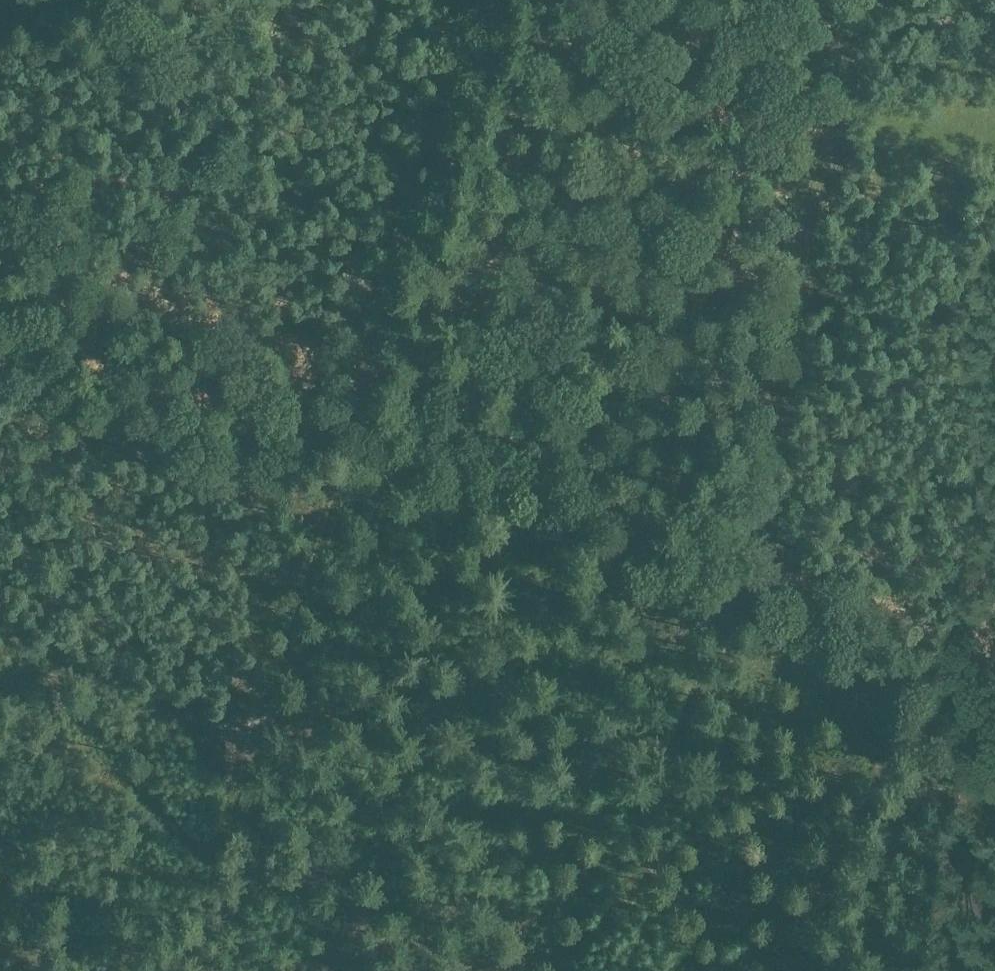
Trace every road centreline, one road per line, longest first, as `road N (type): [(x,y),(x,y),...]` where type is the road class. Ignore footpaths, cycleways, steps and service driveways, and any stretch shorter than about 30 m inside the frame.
road 1 (track): [(0,306),(994,717)]

